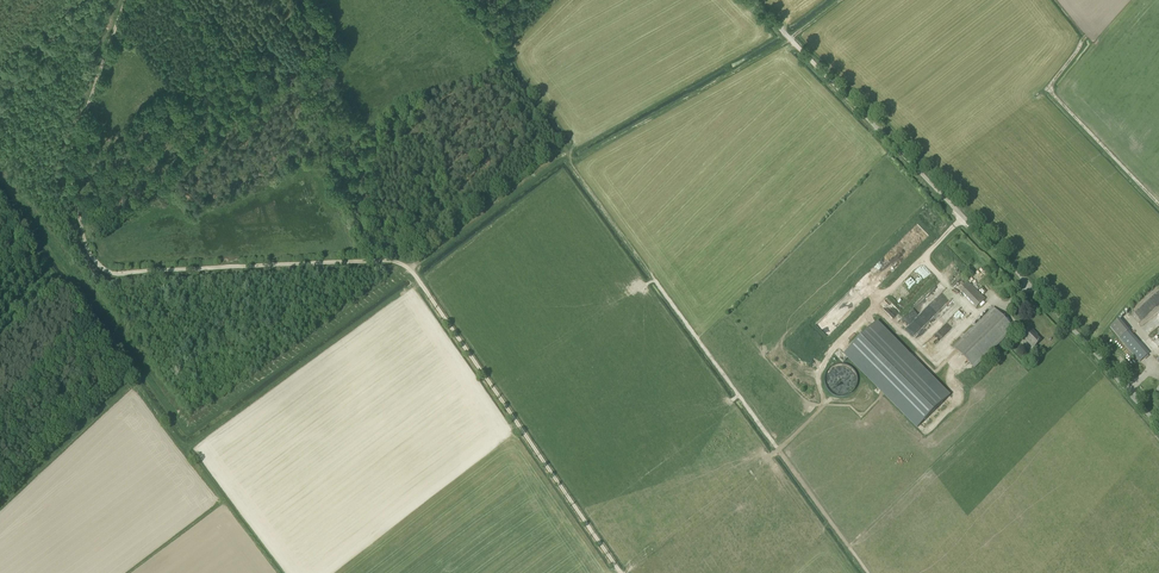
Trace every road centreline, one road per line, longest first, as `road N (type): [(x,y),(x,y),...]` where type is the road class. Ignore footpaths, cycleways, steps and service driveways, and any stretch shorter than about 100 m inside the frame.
road 1 (track): [(410,271),(366,262),(105,272),(91,254),(66,159),(125,0)]
road 2 (unclassified): [(1158,427),(790,39)]
road 3 (track): [(621,572),(410,271)]
road 4 (track): [(778,451),(572,164)]
road 5 (track): [(561,158),(572,164),(790,39)]
road 6 (track): [(1158,206),(1049,90),(1081,42)]
road 7 (track): [(410,271),(561,158)]
road 8 (track): [(561,158),(563,141),(474,10)]

